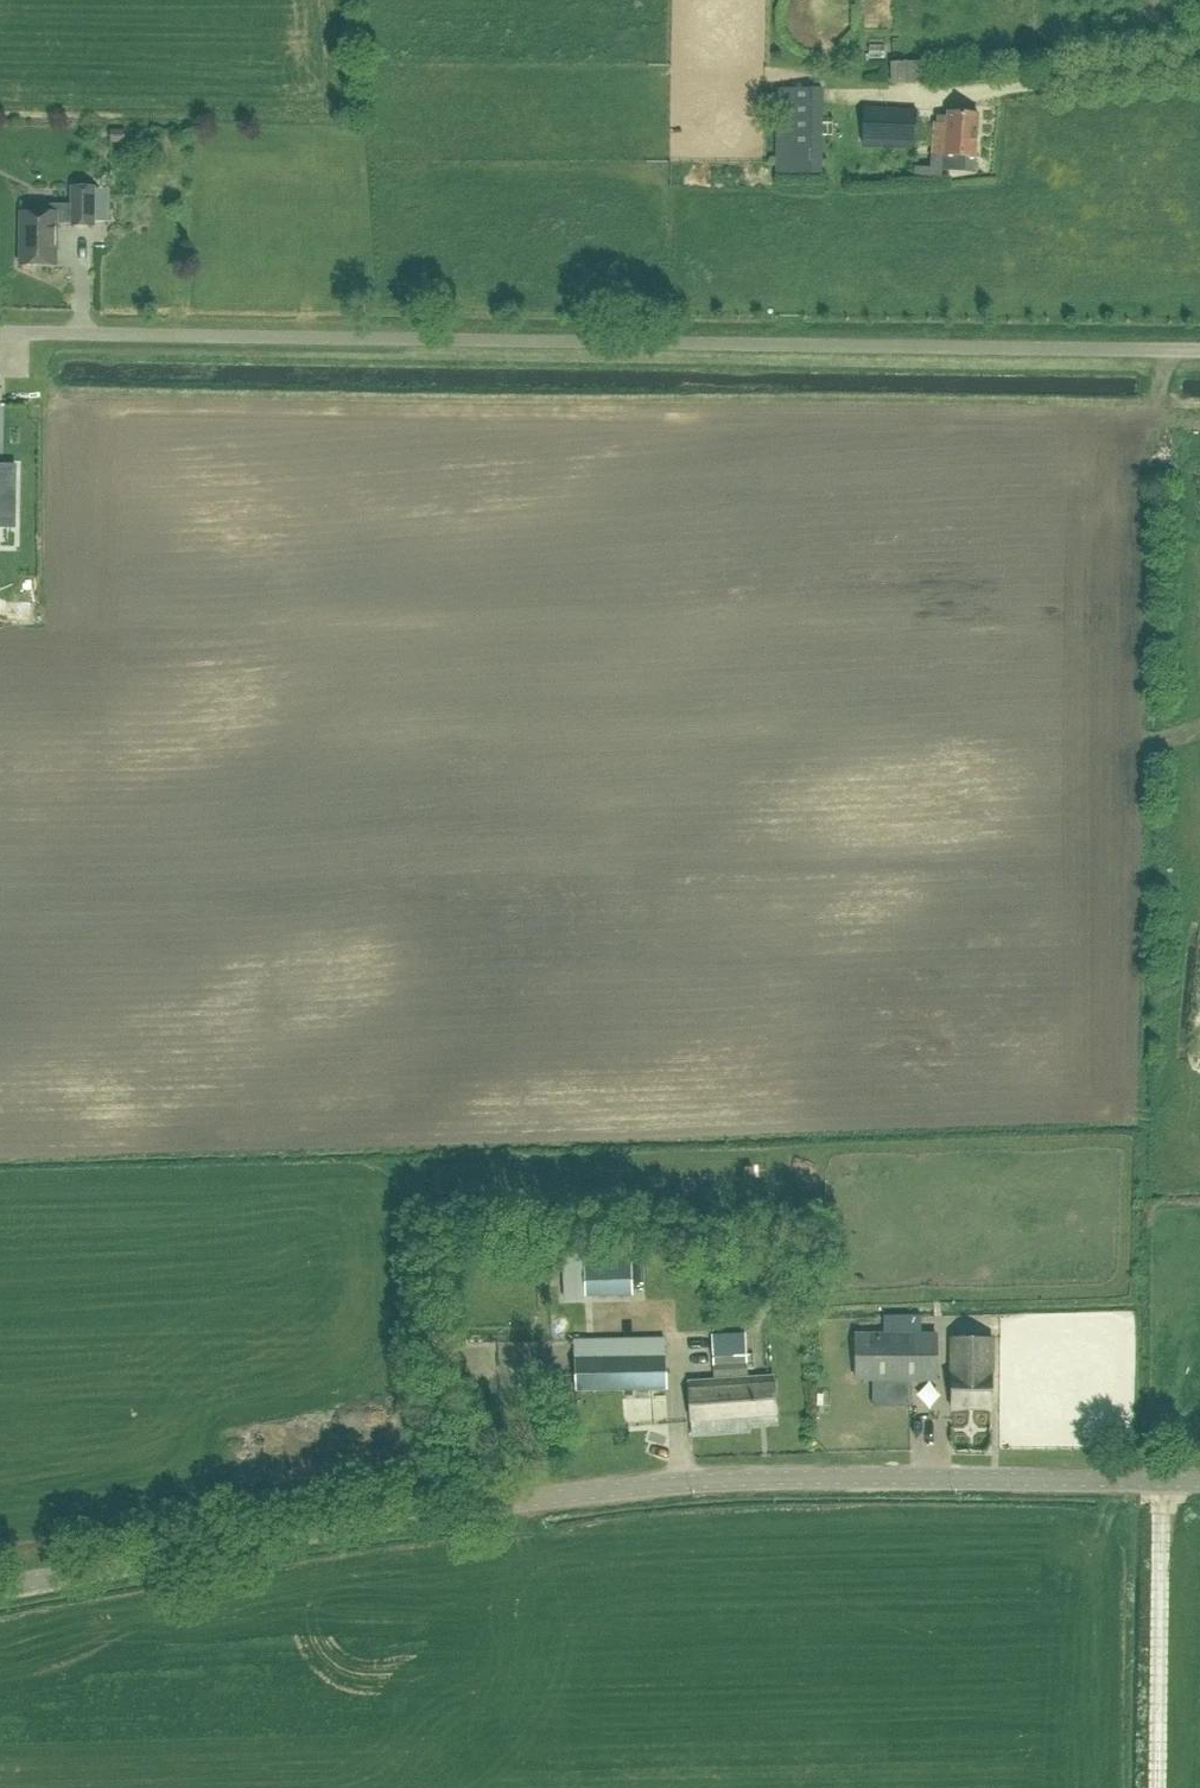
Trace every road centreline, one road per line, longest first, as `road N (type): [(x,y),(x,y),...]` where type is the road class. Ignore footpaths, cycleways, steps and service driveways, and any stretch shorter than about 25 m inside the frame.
road 1 (tertiary): [(0,1585),(603,1486),(773,1476),(1199,1481)]
road 2 (unclassified): [(1199,344),(0,329)]

